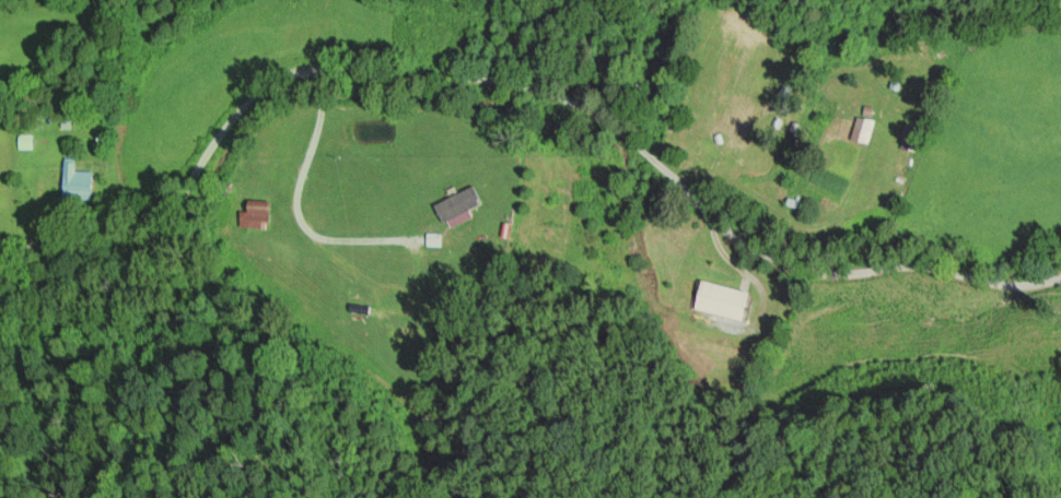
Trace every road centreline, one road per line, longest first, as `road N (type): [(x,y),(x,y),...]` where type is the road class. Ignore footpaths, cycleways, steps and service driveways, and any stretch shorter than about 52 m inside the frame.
road 1 (residential): [(0,254),(114,238),(151,224),(252,98),(307,69),(540,93),(599,117),(685,189)]
road 2 (residential): [(704,210),(736,239),(813,274),(917,266),(1013,287),(1060,278)]

